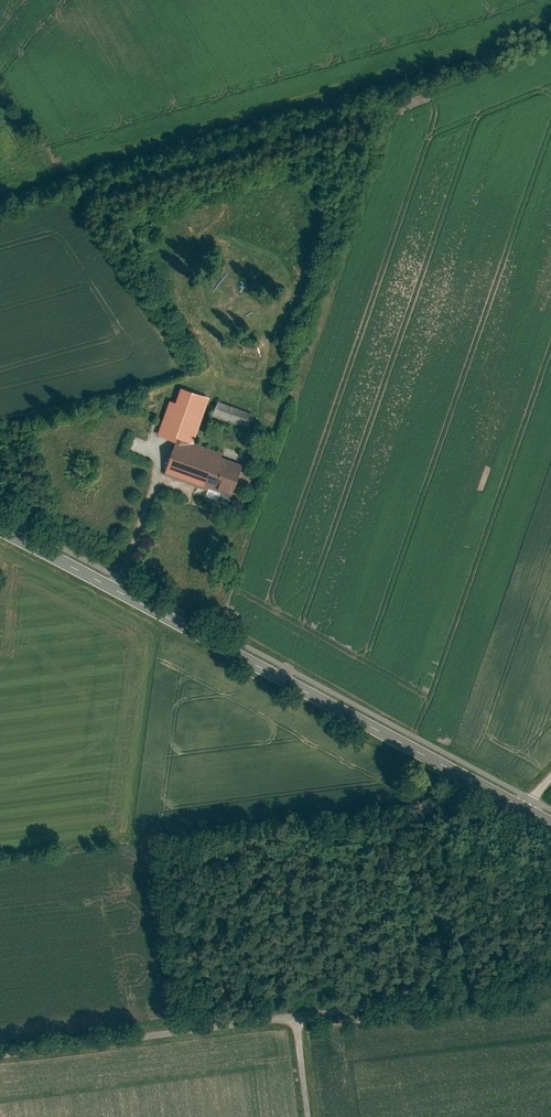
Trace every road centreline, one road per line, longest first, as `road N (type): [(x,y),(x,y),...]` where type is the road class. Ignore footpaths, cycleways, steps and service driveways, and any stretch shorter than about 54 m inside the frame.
road 1 (tertiary): [(526,808),(0,531)]
road 2 (unclassified): [(0,1055),(550,977)]

